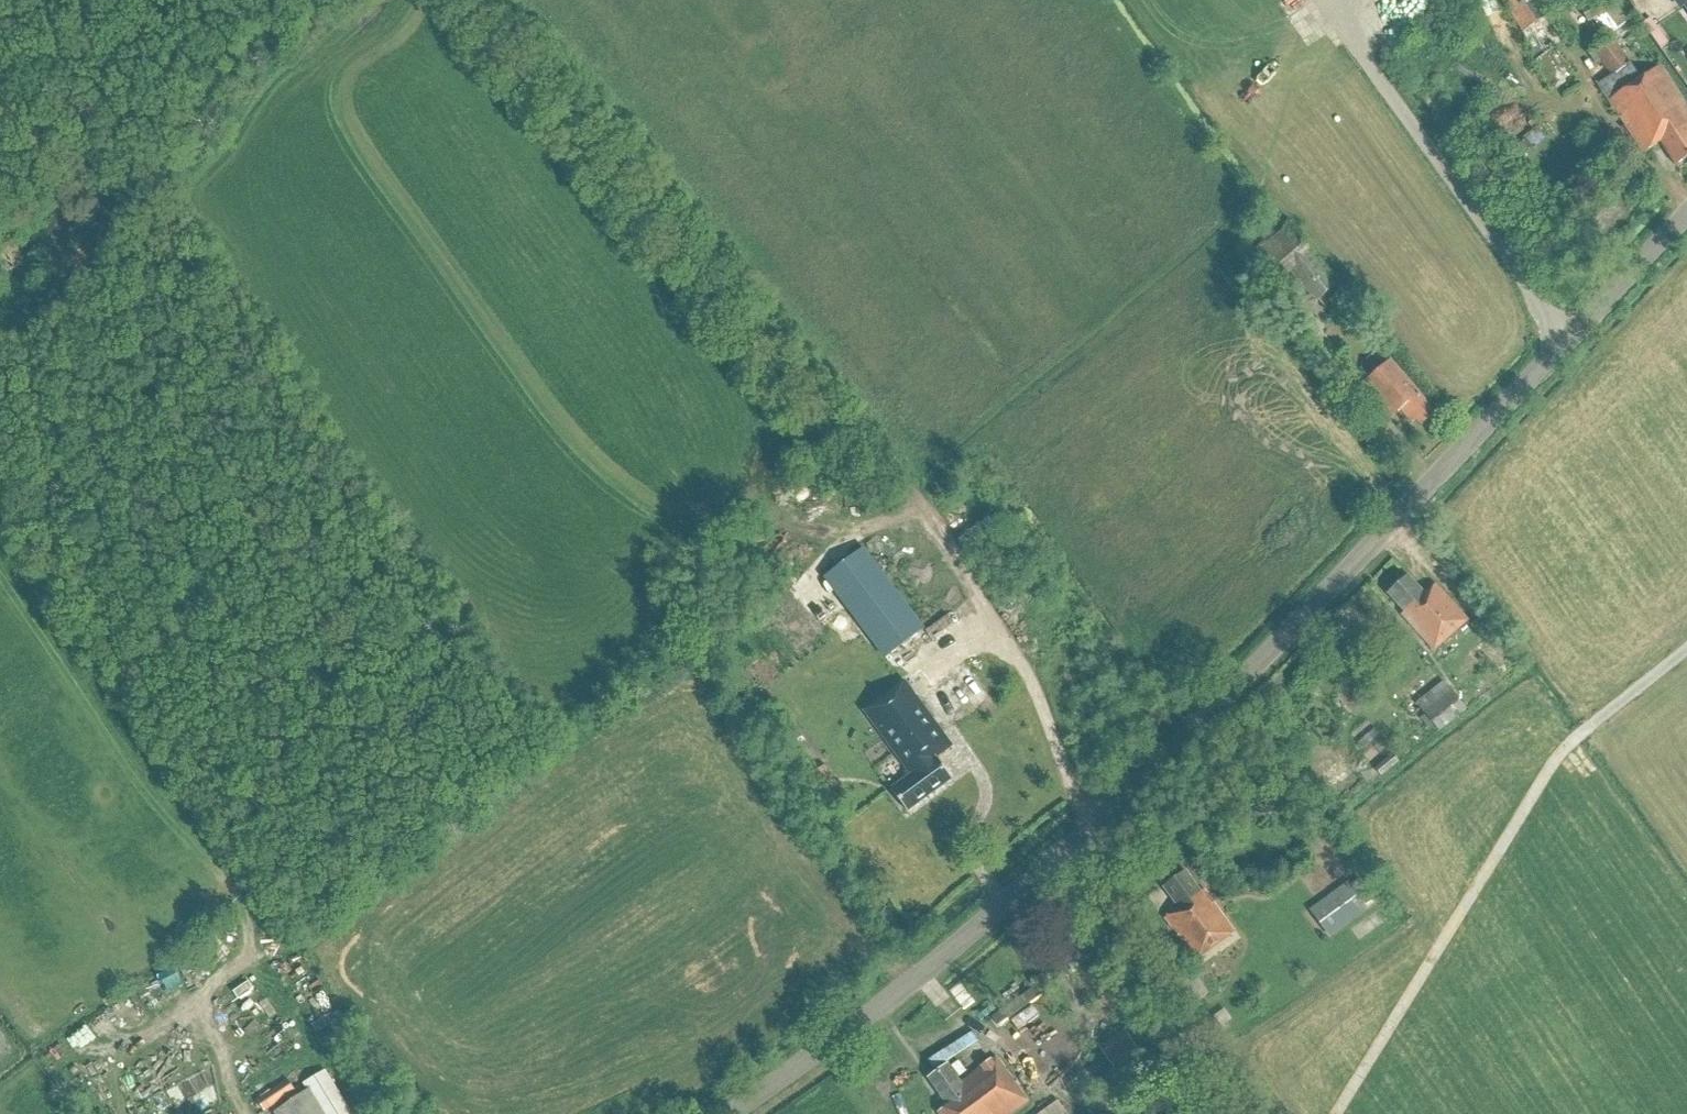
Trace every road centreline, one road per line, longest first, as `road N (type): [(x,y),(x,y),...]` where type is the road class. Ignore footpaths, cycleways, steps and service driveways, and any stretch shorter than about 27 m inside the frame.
road 1 (unclassified): [(728,1113),(895,994),(1079,838),(1686,217)]
road 2 (track): [(909,493),(851,442),(458,0)]
road 3 (track): [(1686,650),(1558,756),(1336,1113)]
road 4 (track): [(0,333),(173,191)]

